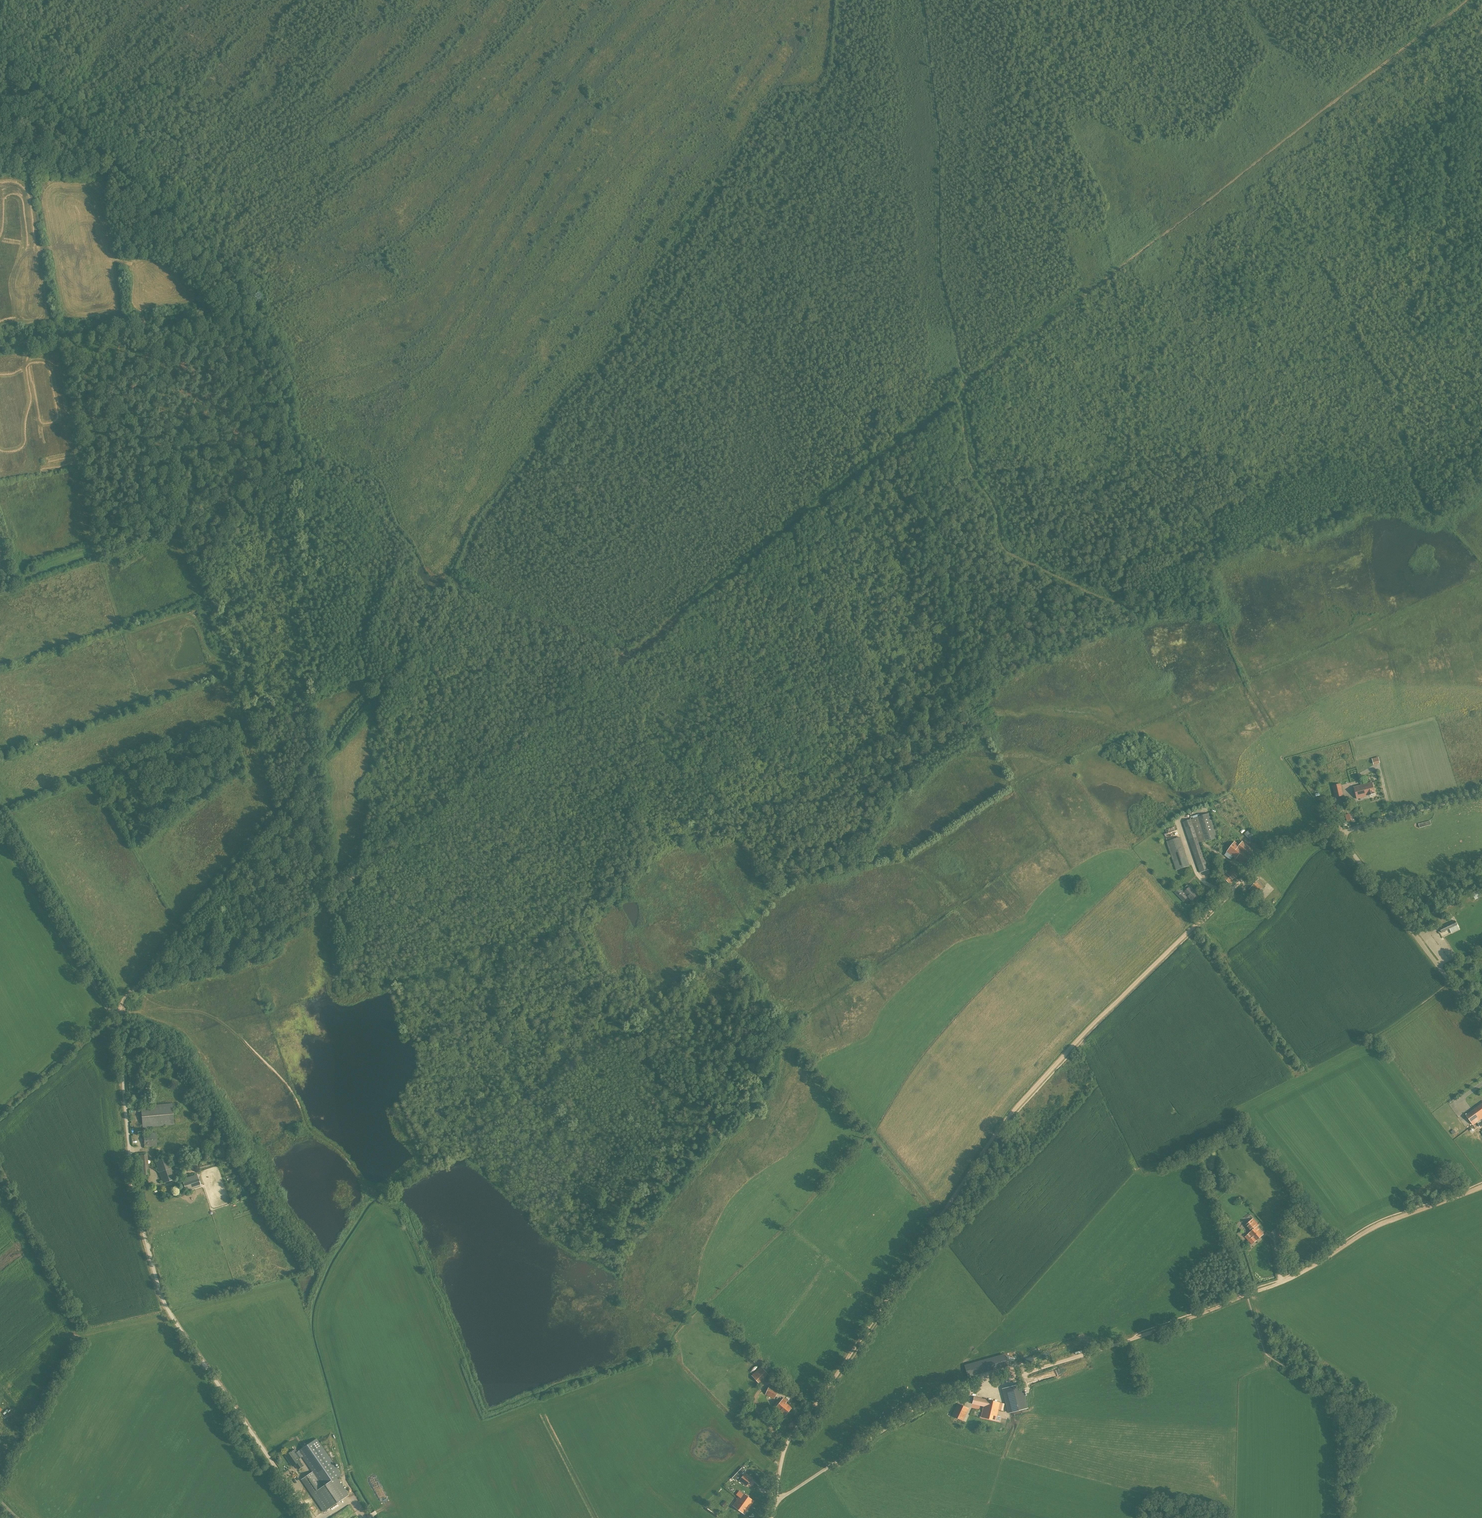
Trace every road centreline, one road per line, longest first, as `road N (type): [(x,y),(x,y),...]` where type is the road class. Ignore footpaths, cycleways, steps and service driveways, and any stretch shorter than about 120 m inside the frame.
road 1 (unclassified): [(302,1517),(158,1291),(133,1190),(114,1013)]
road 2 (track): [(1211,912),(1005,1122),(942,1219)]
road 3 (unclassified): [(771,1517),(774,1504),(927,1403),(1011,1378)]
road 4 (track): [(1247,1294),(1382,1223),(1481,1185)]
road 5 (track): [(1011,1378),(1247,1294)]
road 6 (unclassified): [(1481,1021),(1340,834)]
road 7 (track): [(114,1013),(0,824)]
road 8 (track): [(942,1219),(819,1399)]
road 9 (unclassified): [(1340,834),(1267,853),(1211,912)]
road 10 (track): [(781,1466),(679,1366),(678,1356)]
road 11 (track): [(114,1013),(0,1114)]
road 12 (unclassified): [(1340,834),(1481,794)]
road 13 (track): [(789,1030),(873,1134)]

